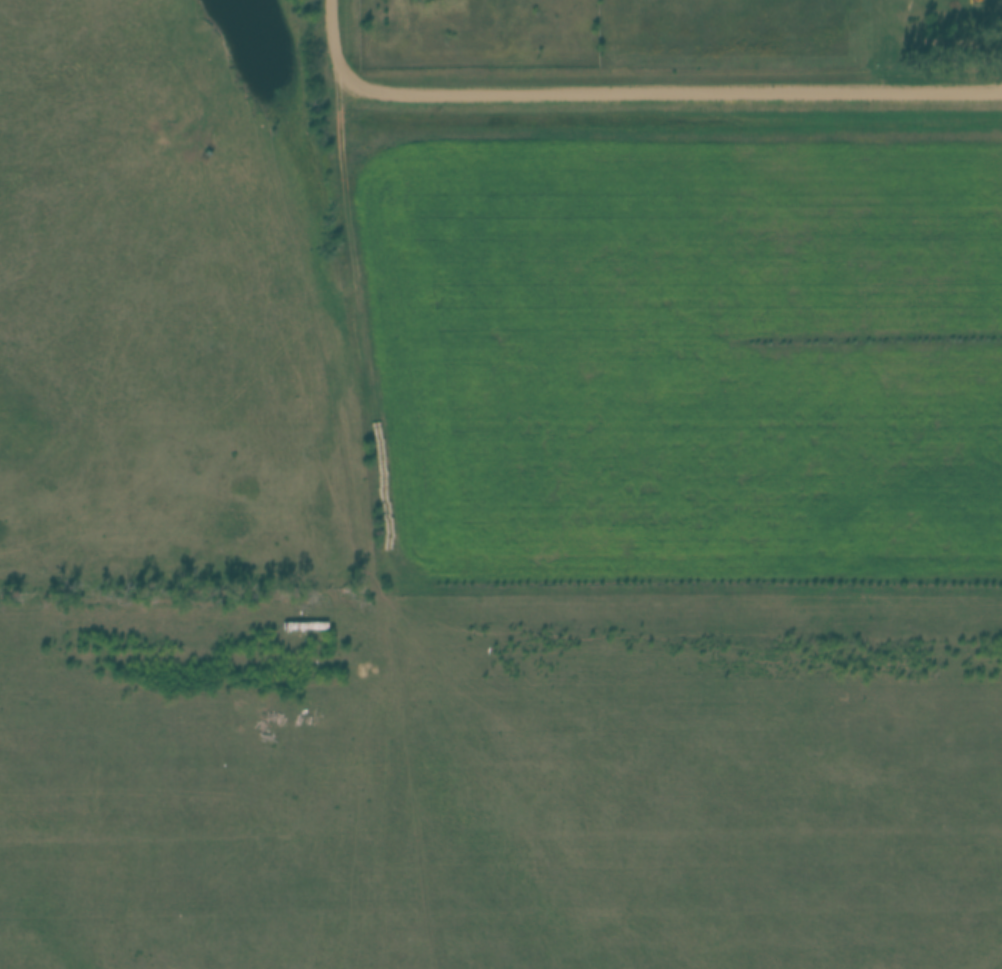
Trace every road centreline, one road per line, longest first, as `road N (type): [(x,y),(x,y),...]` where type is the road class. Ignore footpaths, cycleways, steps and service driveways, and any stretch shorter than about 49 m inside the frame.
road 1 (residential): [(1001,88),(388,93),(362,85),(337,57),(333,0)]

